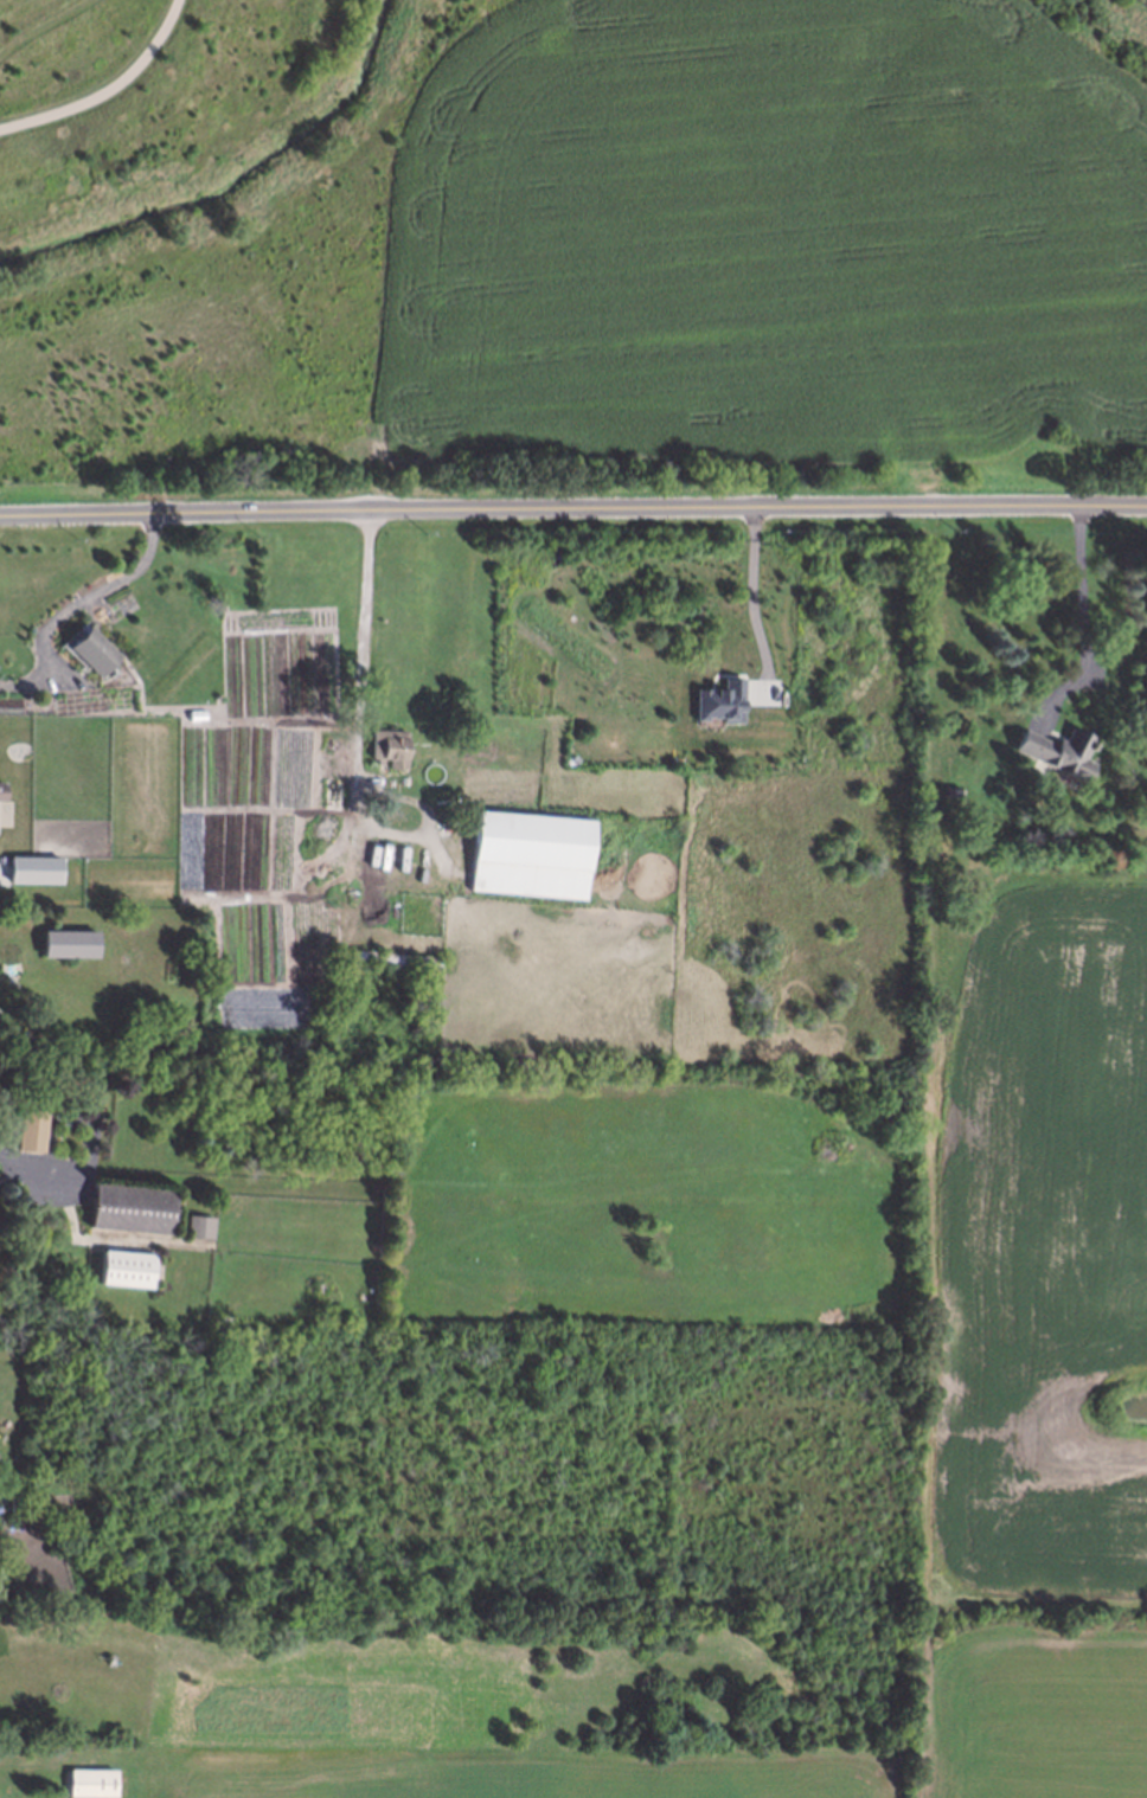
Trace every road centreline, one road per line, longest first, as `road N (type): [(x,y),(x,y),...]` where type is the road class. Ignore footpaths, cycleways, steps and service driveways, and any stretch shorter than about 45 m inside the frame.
road 1 (residential): [(0,517),(1146,509)]

